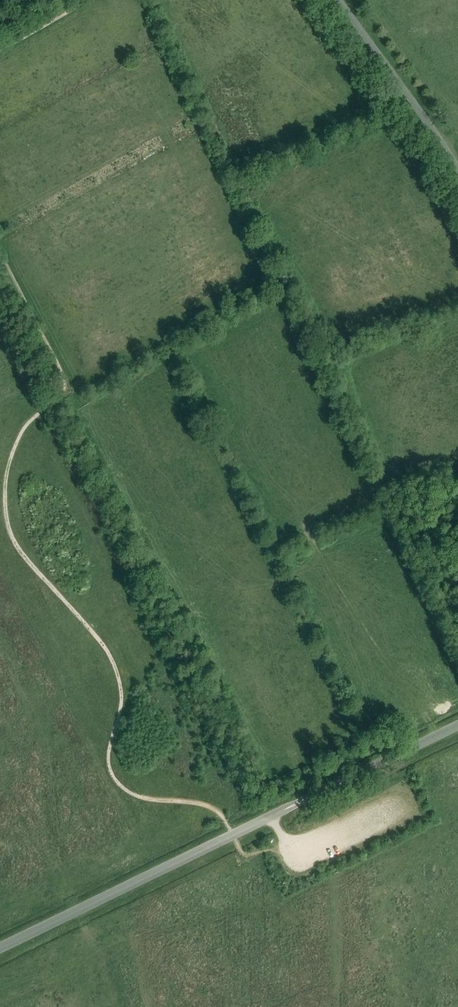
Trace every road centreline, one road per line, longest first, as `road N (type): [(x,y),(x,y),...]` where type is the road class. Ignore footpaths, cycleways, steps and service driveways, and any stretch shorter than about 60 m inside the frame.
road 1 (unclassified): [(0,947),(301,801)]
road 2 (unclassified): [(457,167),(341,0)]

